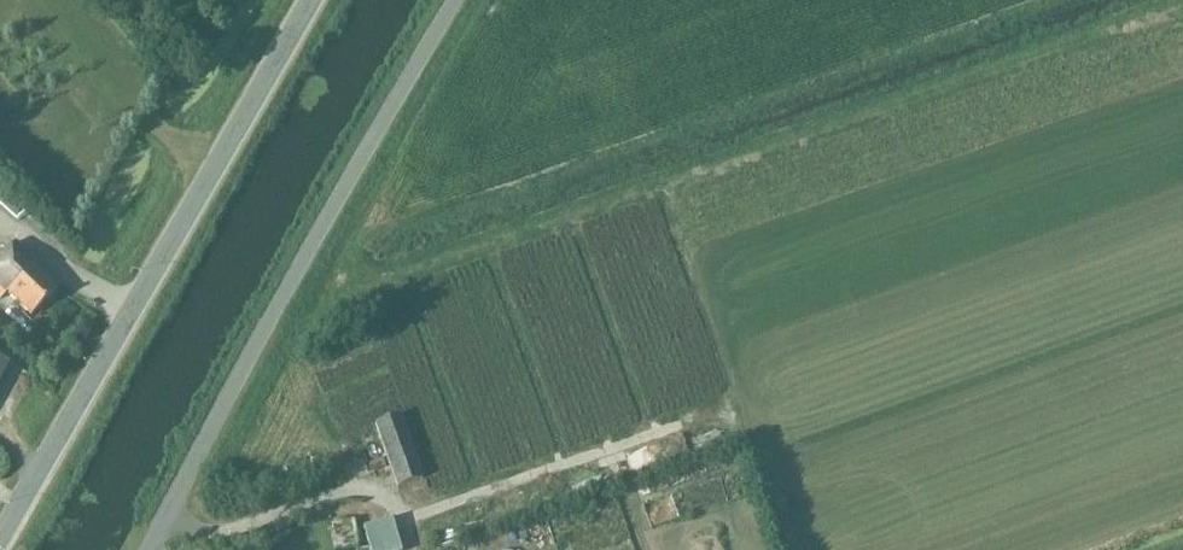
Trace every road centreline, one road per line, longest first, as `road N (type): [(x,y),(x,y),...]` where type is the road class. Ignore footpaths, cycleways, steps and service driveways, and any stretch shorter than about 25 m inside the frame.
road 1 (tertiary): [(0,545),(315,0)]
road 2 (unclassified): [(154,549),(452,0)]

